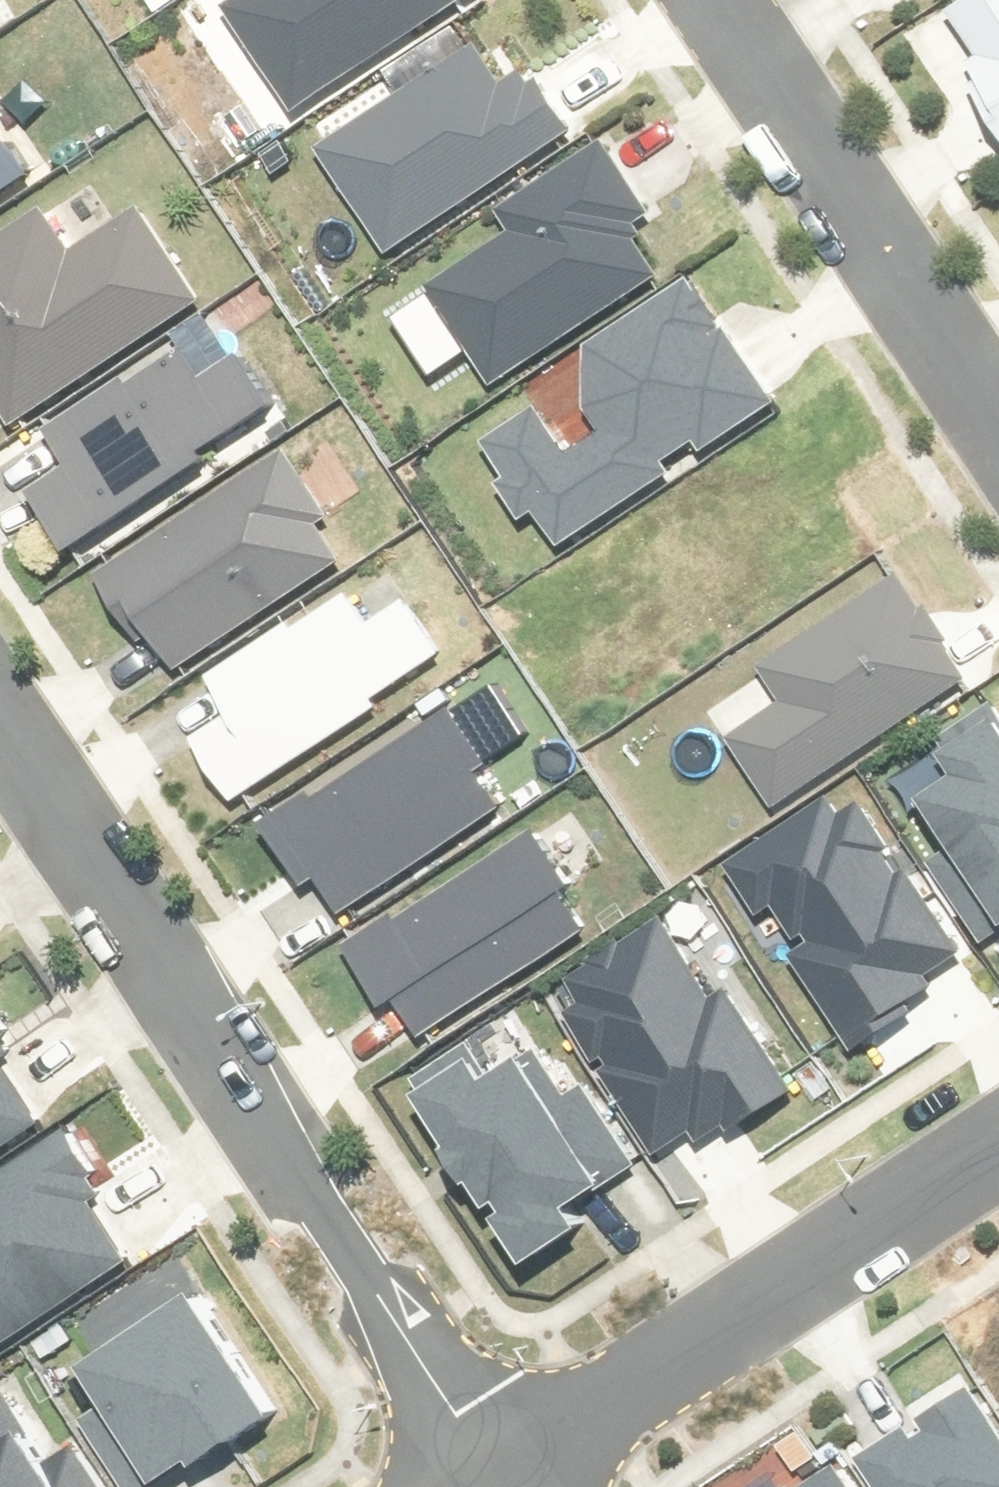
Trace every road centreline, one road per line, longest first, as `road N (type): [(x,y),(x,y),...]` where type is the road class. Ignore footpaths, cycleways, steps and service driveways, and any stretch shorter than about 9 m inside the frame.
road 1 (residential): [(0,723),(508,1480)]
road 2 (residential): [(508,1480),(998,1145)]
road 3 (residential): [(718,0),(998,425)]

